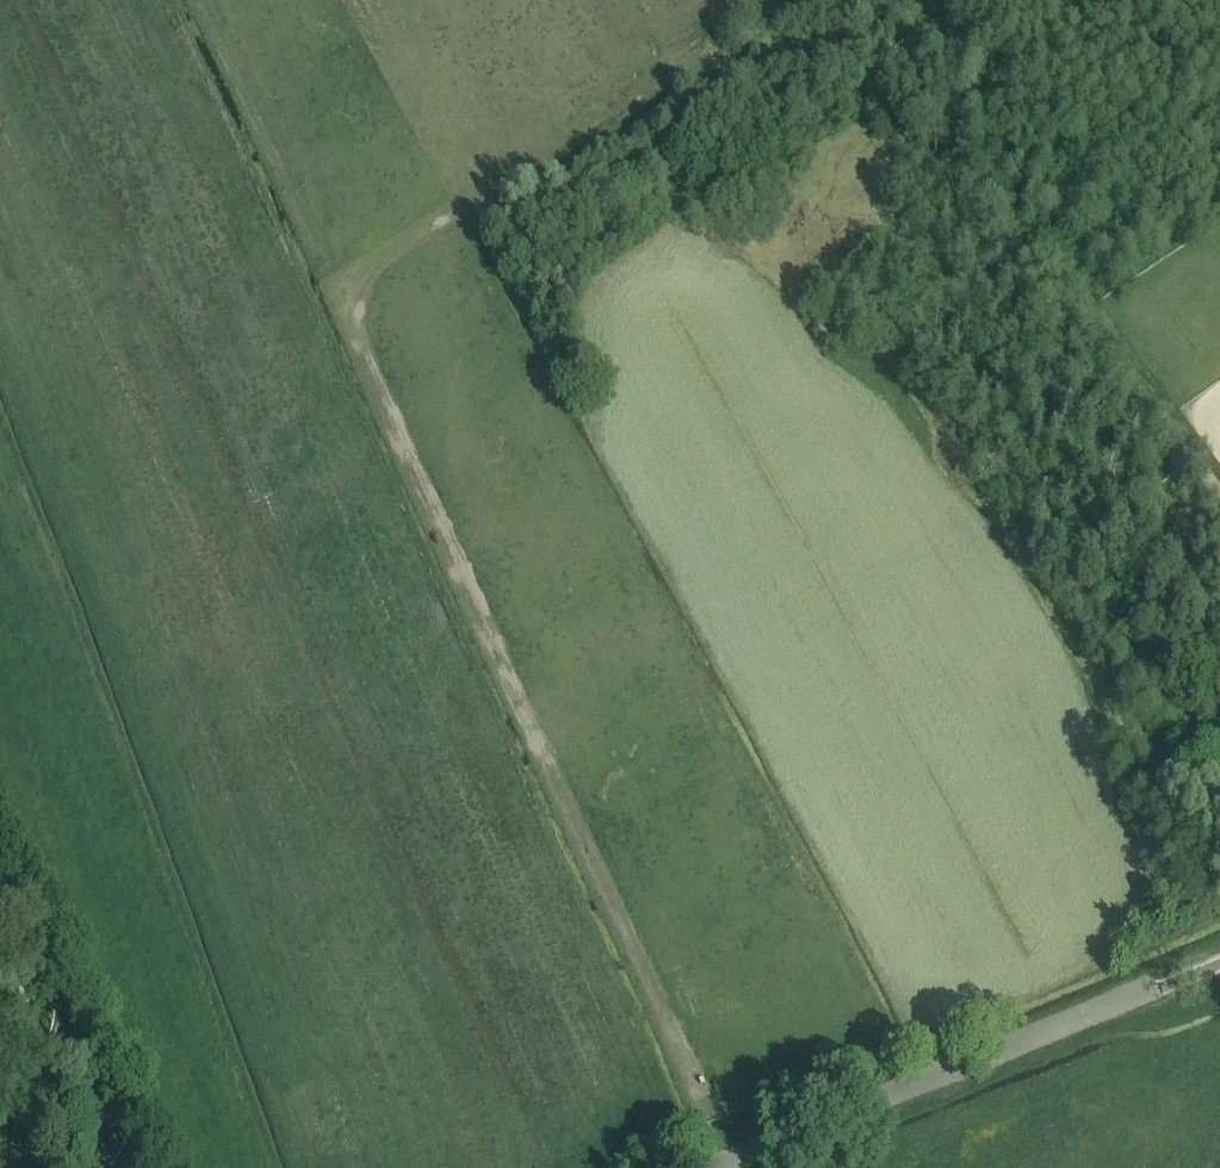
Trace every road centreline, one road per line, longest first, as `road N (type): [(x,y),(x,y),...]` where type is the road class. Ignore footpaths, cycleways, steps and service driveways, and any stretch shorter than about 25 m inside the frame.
road 1 (track): [(129,1167),(0,913)]

